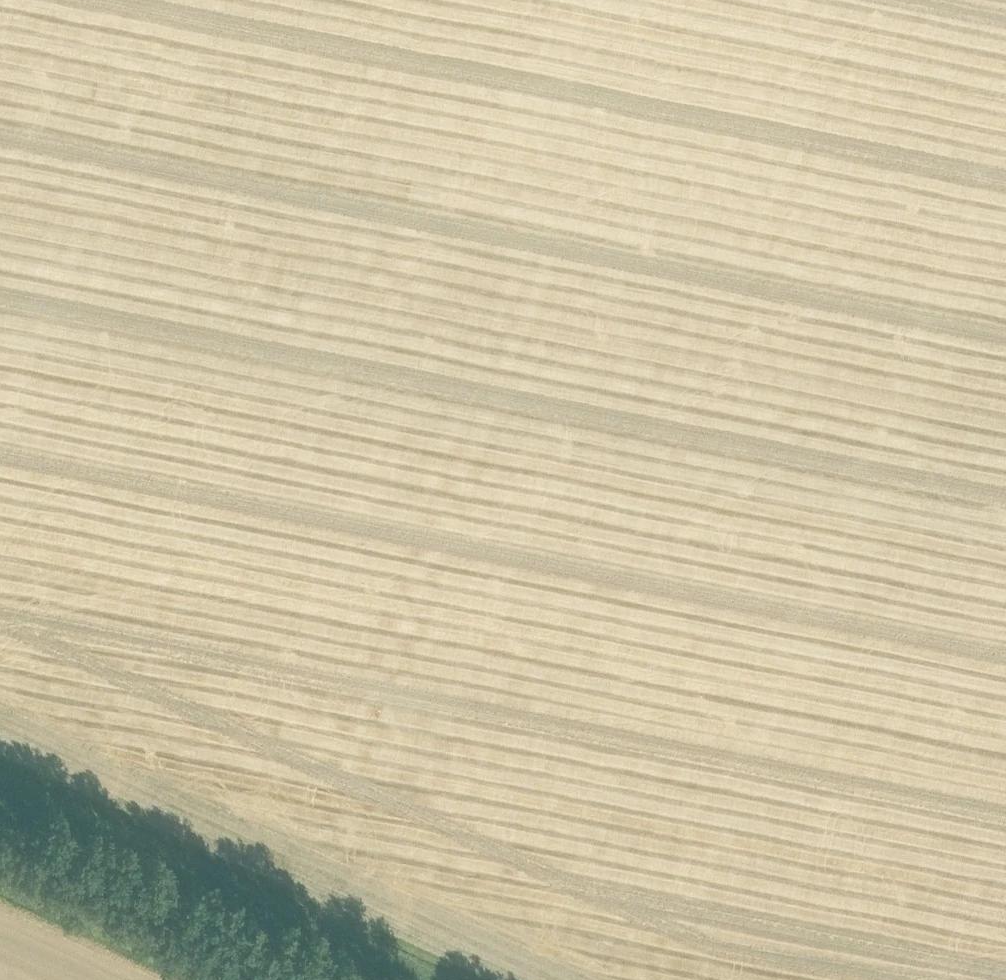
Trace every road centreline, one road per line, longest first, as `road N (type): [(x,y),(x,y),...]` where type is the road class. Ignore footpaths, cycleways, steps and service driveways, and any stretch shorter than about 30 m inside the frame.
road 1 (unclassified): [(0,836),(310,979)]

